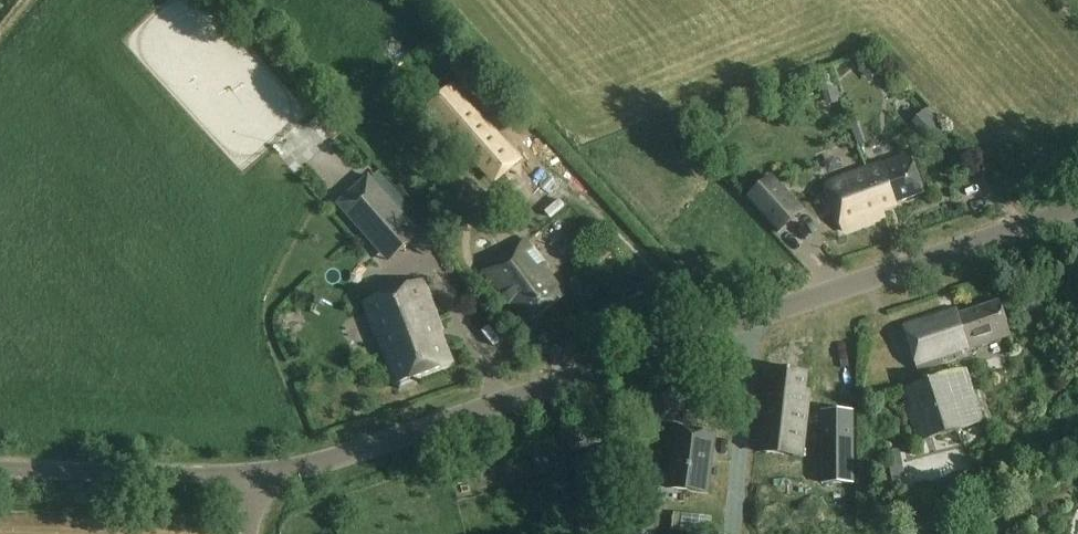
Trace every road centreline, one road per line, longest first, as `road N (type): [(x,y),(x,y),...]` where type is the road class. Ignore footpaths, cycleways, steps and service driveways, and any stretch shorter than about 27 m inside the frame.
road 1 (tertiary): [(253,477),(372,449),(1077,207)]
road 2 (tertiary): [(253,477),(0,467)]

